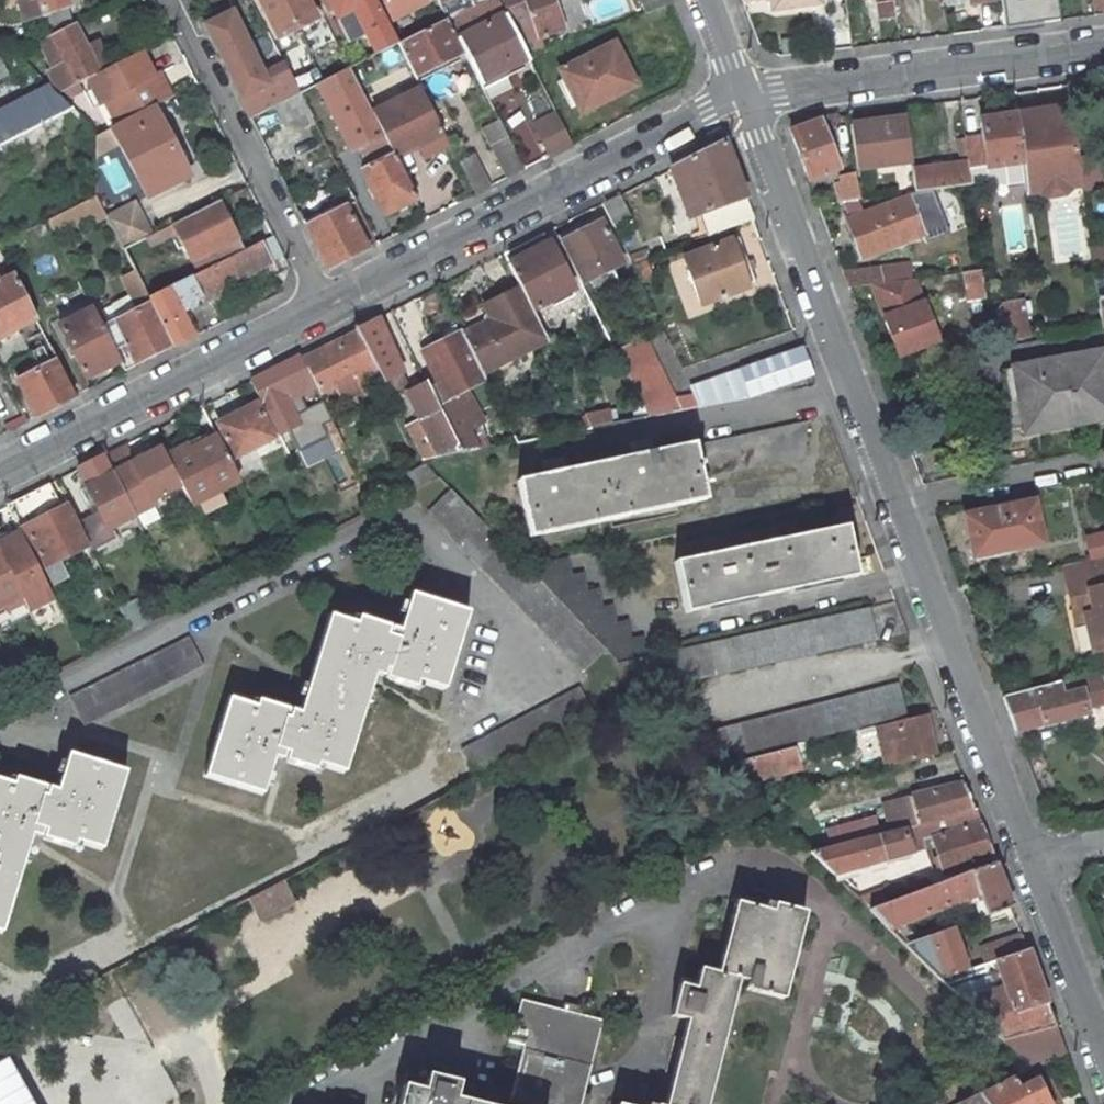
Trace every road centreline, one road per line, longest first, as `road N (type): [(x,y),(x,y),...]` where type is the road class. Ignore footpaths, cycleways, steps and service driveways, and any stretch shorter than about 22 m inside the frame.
road 1 (residential): [(743,103),(327,308)]
road 2 (residential): [(743,103),(897,505)]
road 3 (residential): [(897,505),(1035,861)]
road 4 (residential): [(327,308),(0,477)]
road 5 (residential): [(1103,48),(743,103)]
road 6 (residential): [(169,0),(327,308)]
road 7 (residential): [(897,505),(1103,457)]
road 8 (residential): [(1035,861),(1103,1053)]

